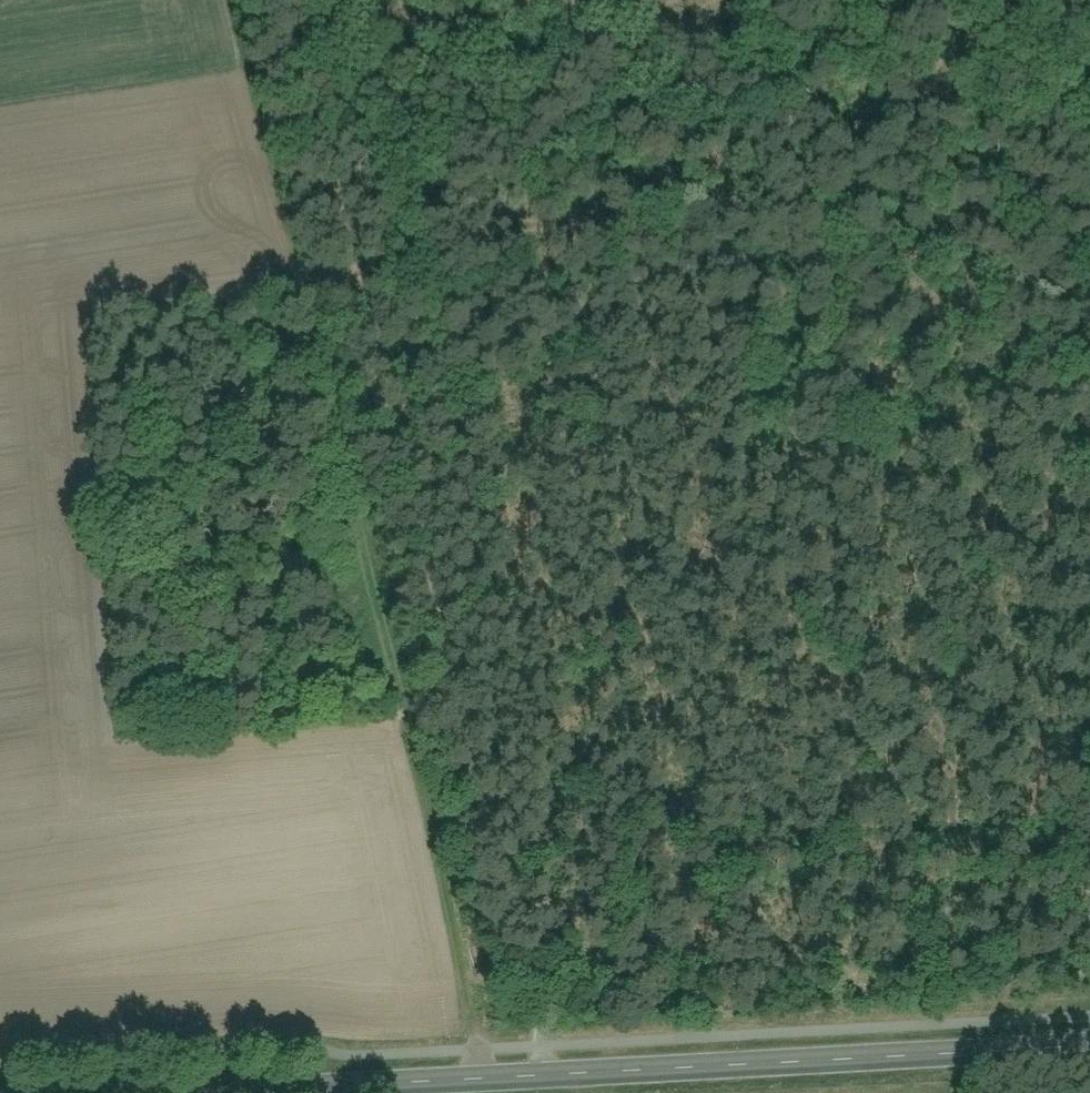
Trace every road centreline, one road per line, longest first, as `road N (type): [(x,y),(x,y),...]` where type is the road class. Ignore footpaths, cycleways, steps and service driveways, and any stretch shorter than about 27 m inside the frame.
road 1 (tertiary): [(205,1092),(1089,1046)]

